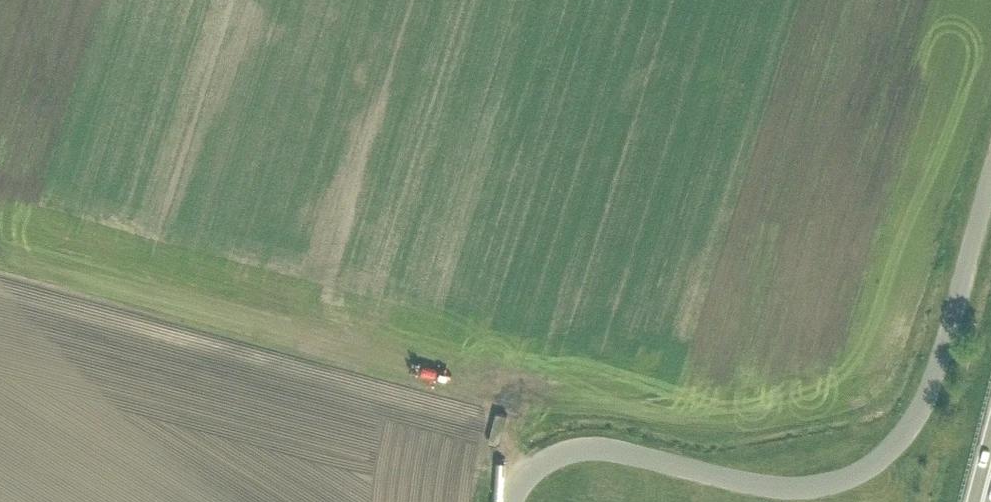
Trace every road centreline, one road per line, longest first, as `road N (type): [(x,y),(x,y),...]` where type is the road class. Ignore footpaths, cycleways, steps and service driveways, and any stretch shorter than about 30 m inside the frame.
road 1 (unclassified): [(990,171),(932,388),(871,463),(794,486),(618,448),(577,447),(541,461),(510,501)]
road 2 (track): [(523,478),(489,420),(0,287)]

